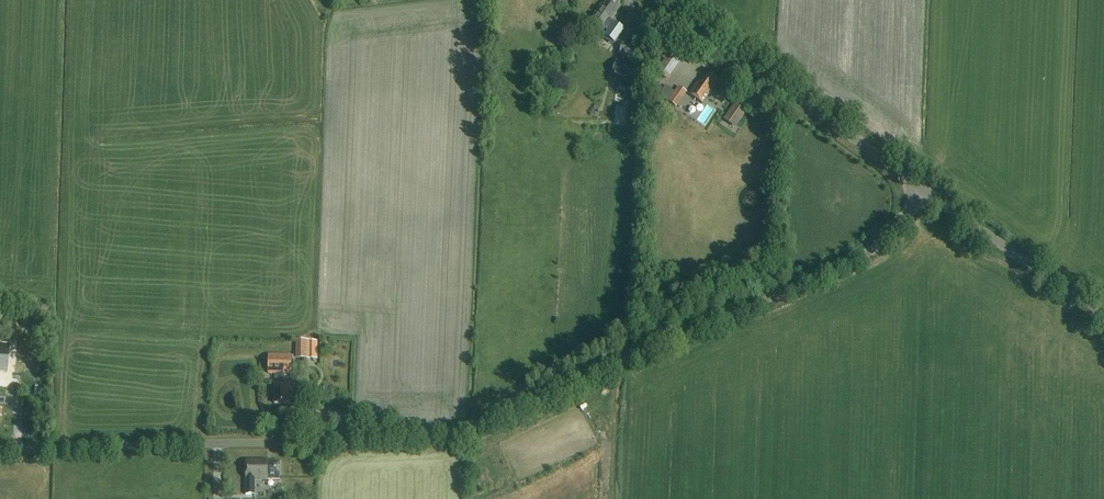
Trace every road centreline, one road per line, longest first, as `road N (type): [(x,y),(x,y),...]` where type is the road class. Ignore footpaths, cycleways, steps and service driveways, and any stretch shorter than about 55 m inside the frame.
road 1 (unclassified): [(0,443),(355,440),(477,426),(872,251),(923,188)]
road 2 (unclassified): [(923,188),(657,0)]
road 3 (unclassified): [(1103,321),(923,188)]

